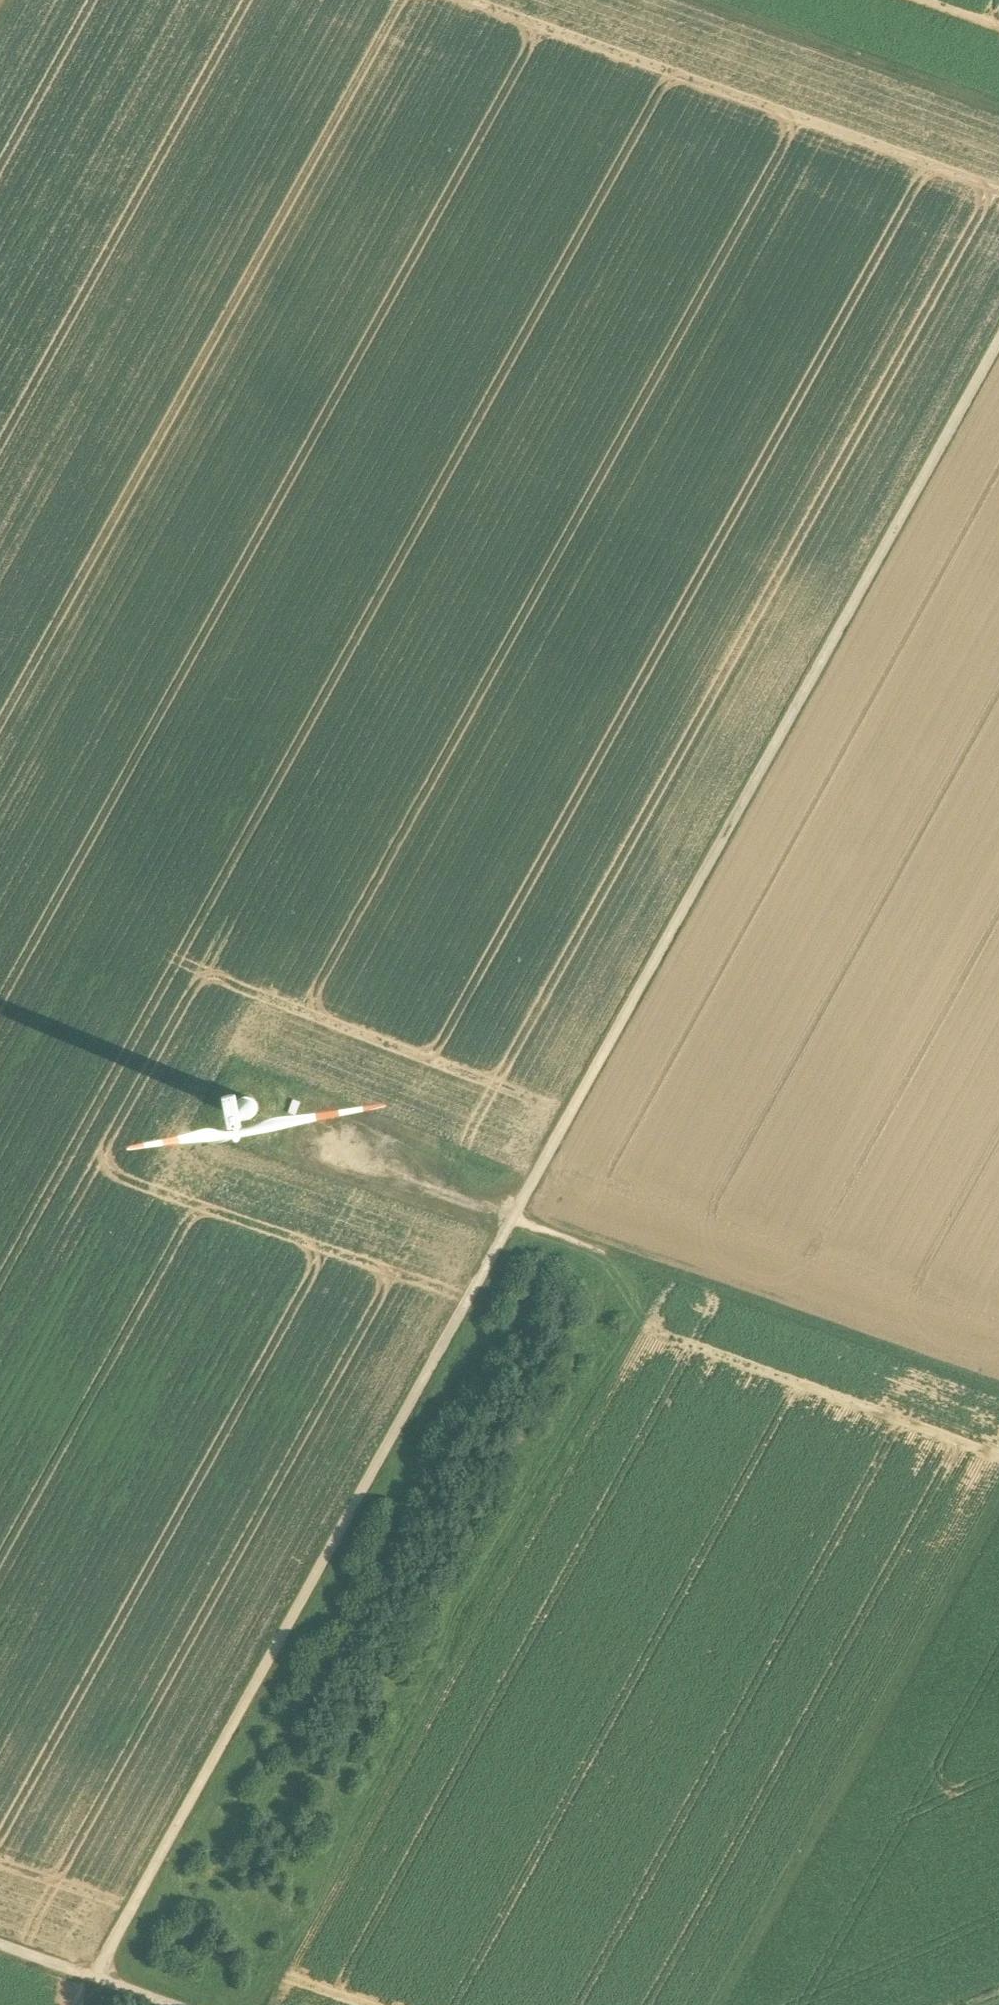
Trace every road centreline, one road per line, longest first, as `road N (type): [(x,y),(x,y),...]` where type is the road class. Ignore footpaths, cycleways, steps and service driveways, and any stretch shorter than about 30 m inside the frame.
road 1 (track): [(90,2004),(91,1987),(329,1550),(998,345)]
road 2 (track): [(998,1504),(720,2004)]
road 3 (track): [(514,1220),(998,1389)]
road 4 (track): [(688,0),(998,107)]
road 5 (track): [(180,2004),(0,1943)]

